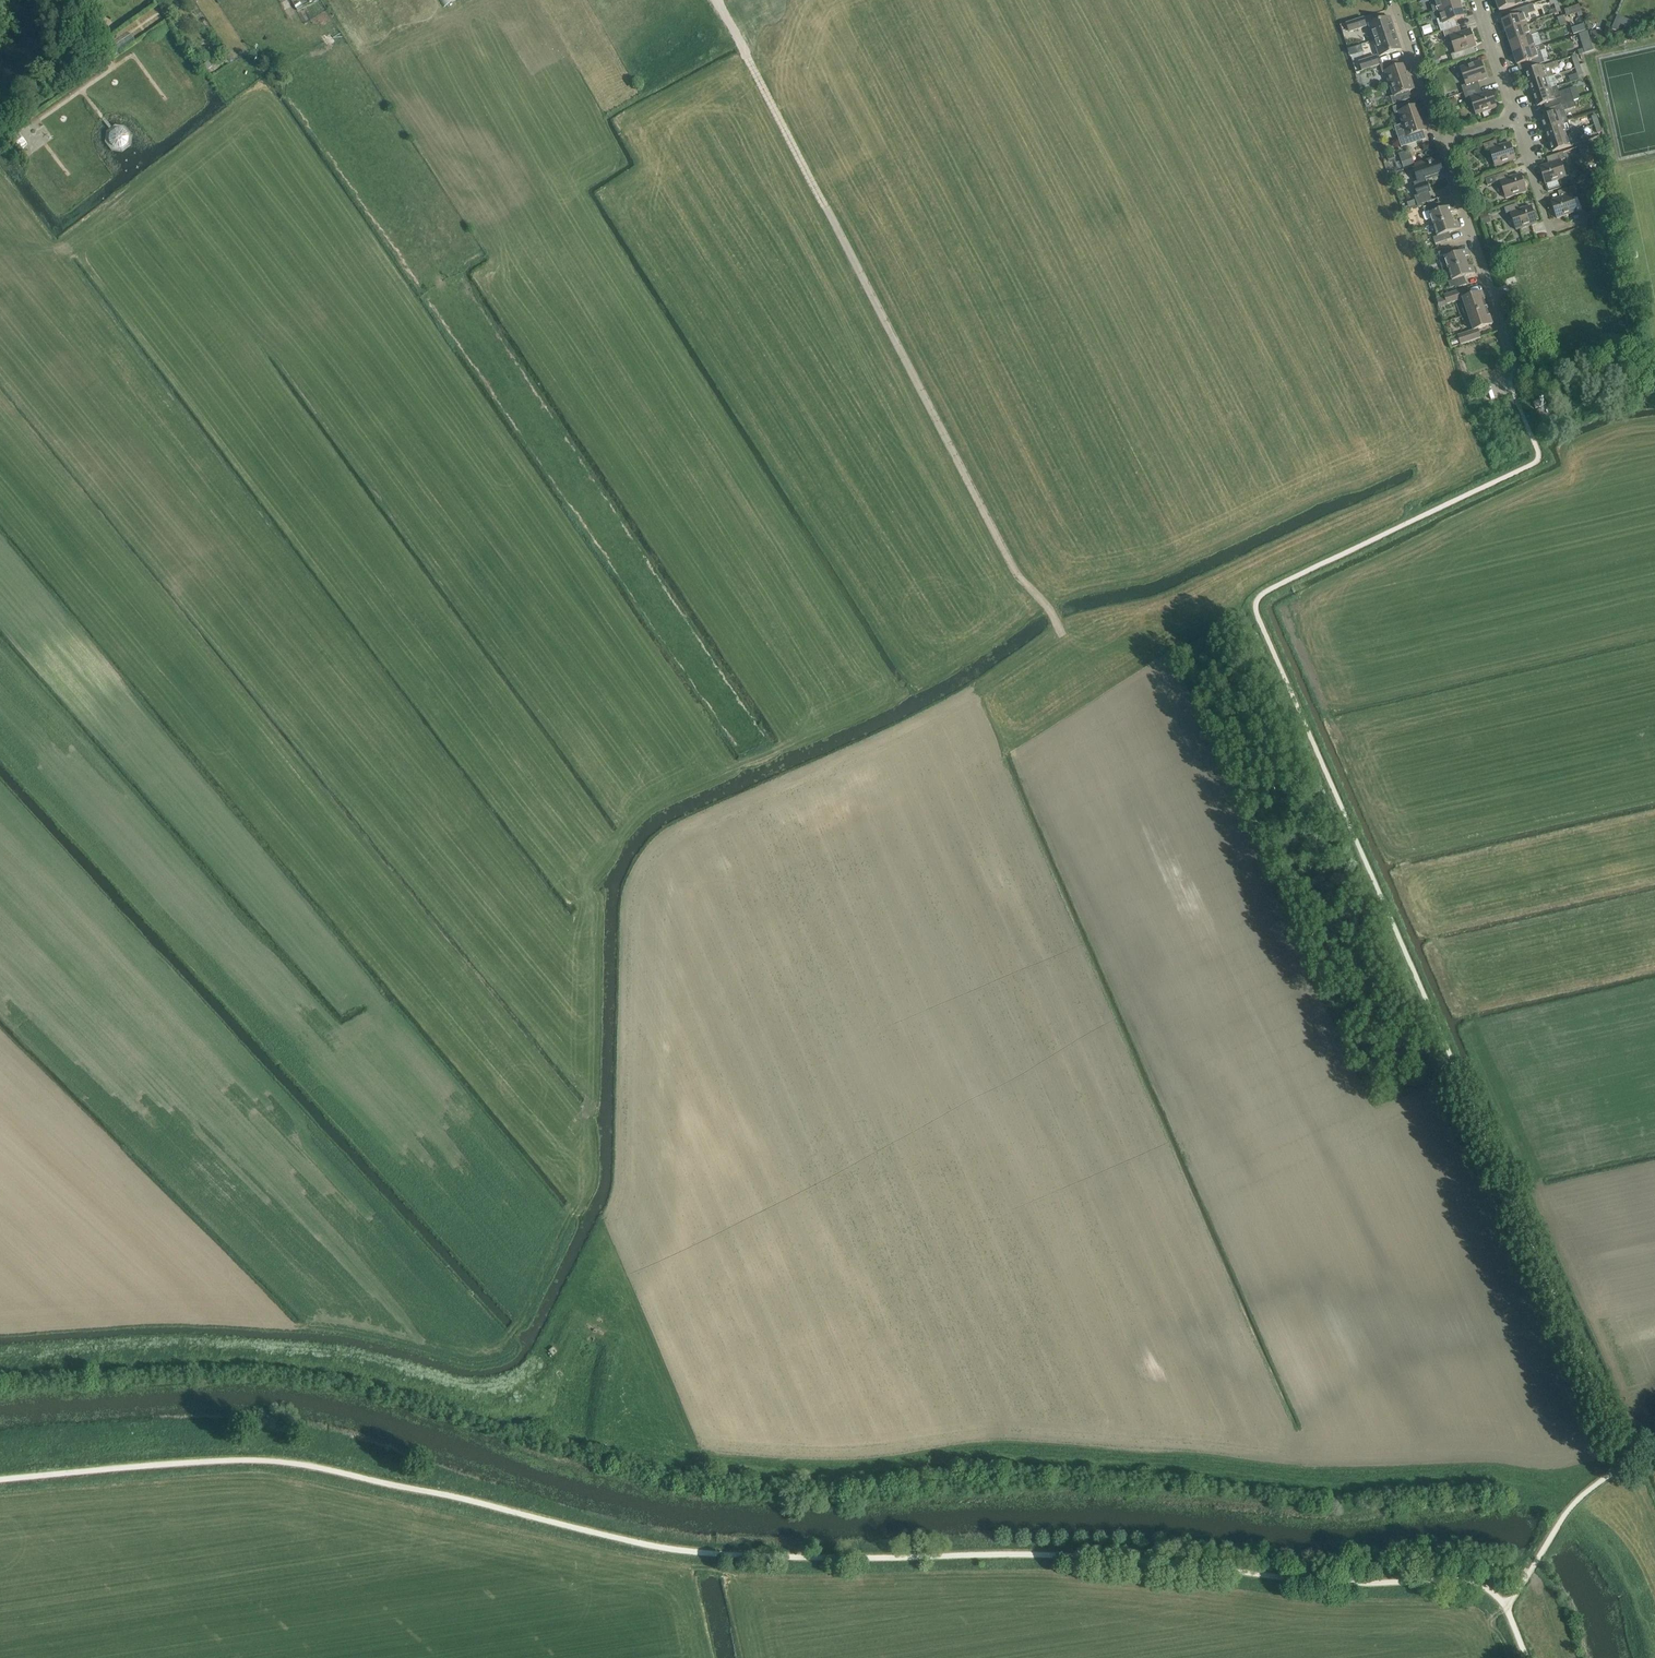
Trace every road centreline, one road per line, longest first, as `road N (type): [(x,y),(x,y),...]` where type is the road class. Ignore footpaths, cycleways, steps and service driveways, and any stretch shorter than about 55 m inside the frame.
road 1 (residential): [(1508,376),(1515,361),(1441,142)]
road 2 (residential): [(1441,142),(1393,0)]
road 3 (residential): [(1517,118),(1478,0)]
road 4 (residential): [(1552,235),(1517,118)]

